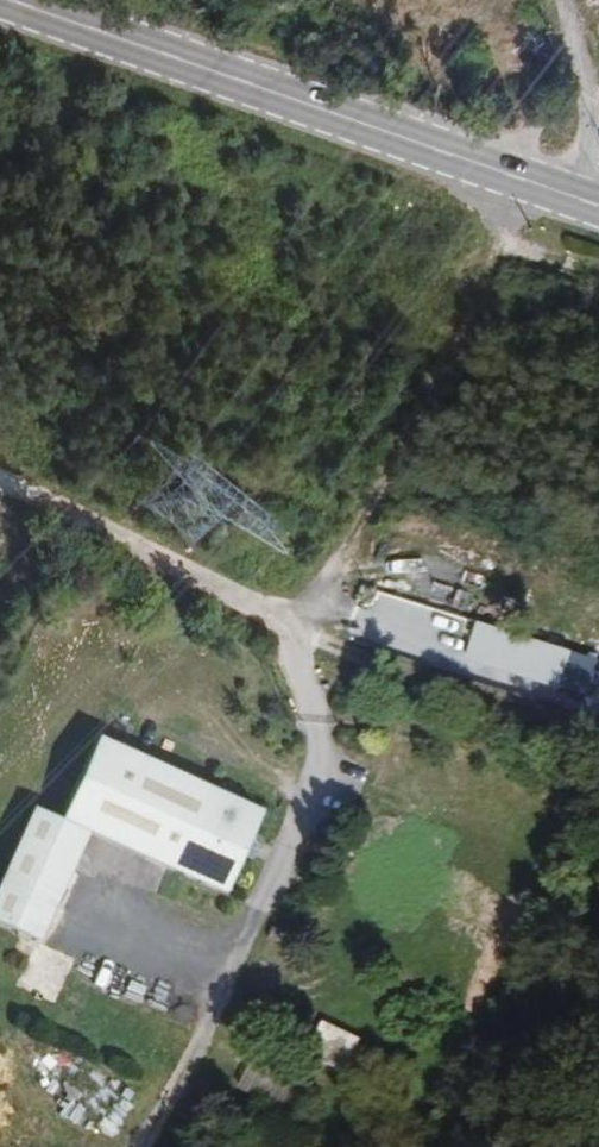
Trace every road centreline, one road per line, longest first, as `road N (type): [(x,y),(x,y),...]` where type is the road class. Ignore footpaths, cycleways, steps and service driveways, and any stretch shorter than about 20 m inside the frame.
road 1 (track): [(563,0),(593,105),(577,164),(516,210),(399,472),(312,612),(307,637)]
road 2 (primary): [(598,205),(3,0)]
road 3 (track): [(0,482),(89,534),(307,637)]

